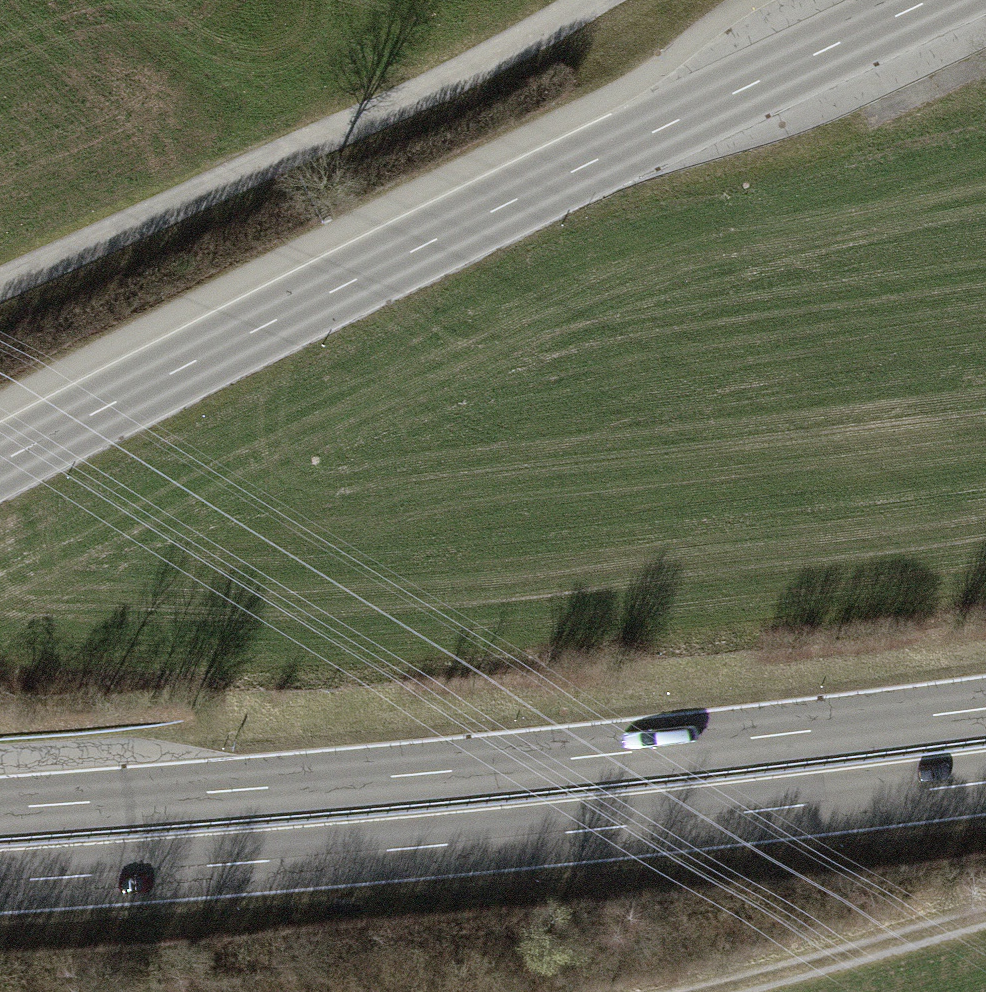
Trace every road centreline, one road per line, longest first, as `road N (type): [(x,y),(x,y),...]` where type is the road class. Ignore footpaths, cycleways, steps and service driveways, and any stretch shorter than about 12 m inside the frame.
road 1 (tertiary): [(0,462),(932,0)]
road 2 (trunk): [(0,882),(594,830),(985,782)]
road 3 (trunk): [(985,709),(596,756),(0,808)]
road 4 (unclassified): [(587,0),(515,49),(0,285)]
road 5 (track): [(707,991),(985,917)]

